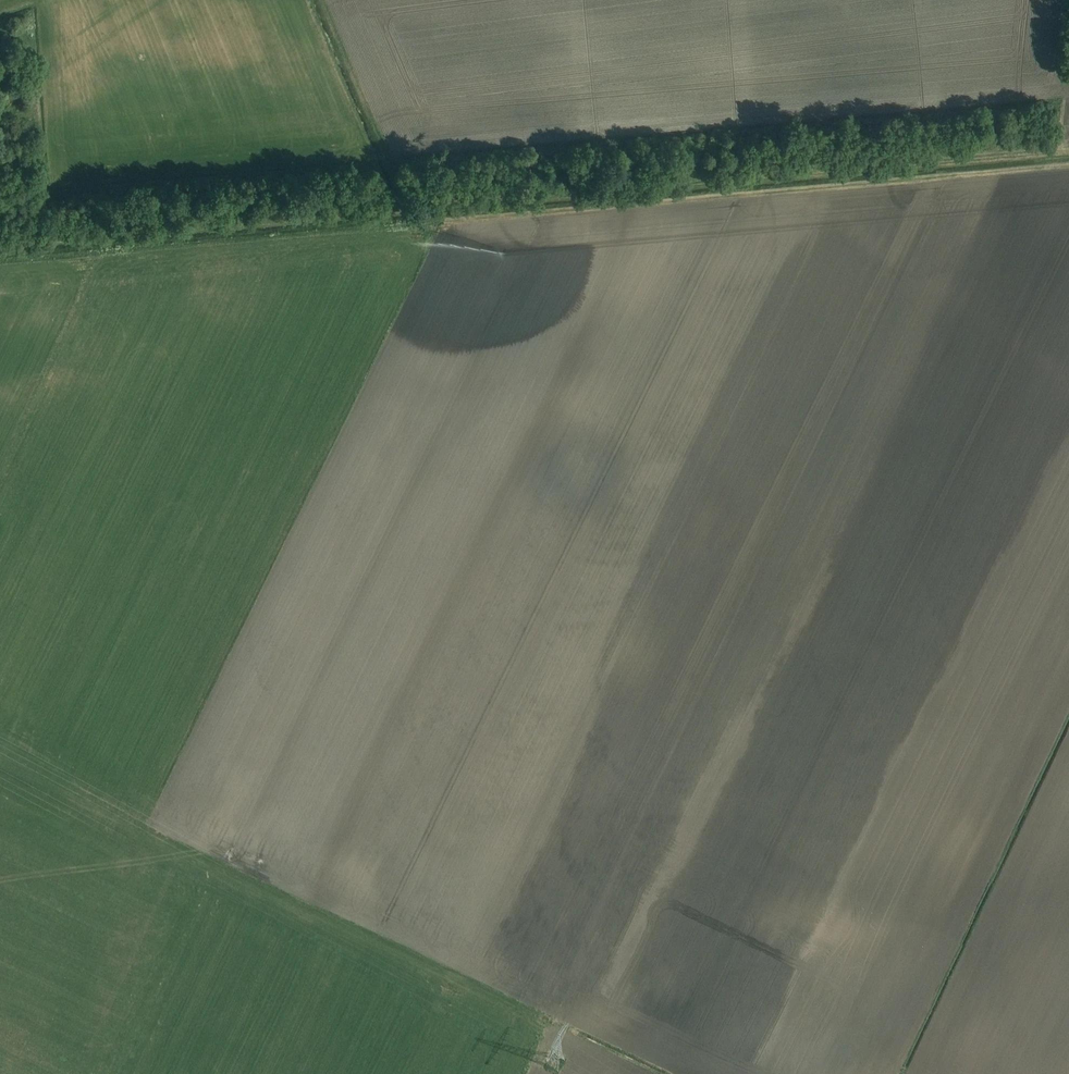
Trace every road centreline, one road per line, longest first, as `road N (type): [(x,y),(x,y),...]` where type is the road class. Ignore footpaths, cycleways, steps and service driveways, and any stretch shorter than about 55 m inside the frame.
road 1 (track): [(1068,151),(0,243)]
road 2 (track): [(304,0),(388,209)]

